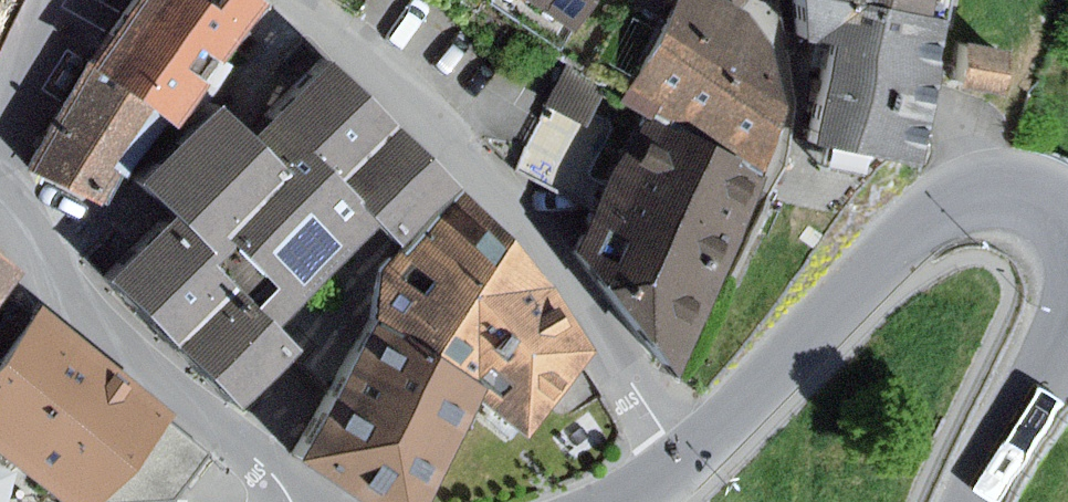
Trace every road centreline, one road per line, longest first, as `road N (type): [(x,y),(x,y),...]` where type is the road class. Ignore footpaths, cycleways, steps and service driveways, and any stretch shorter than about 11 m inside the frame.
road 1 (residential): [(680,460),(547,239),(442,119),(300,0)]
road 2 (tertiary): [(1067,206),(1042,191),(1006,186),(947,206),(680,460)]
road 3 (tertiary): [(984,501),(1067,336)]

